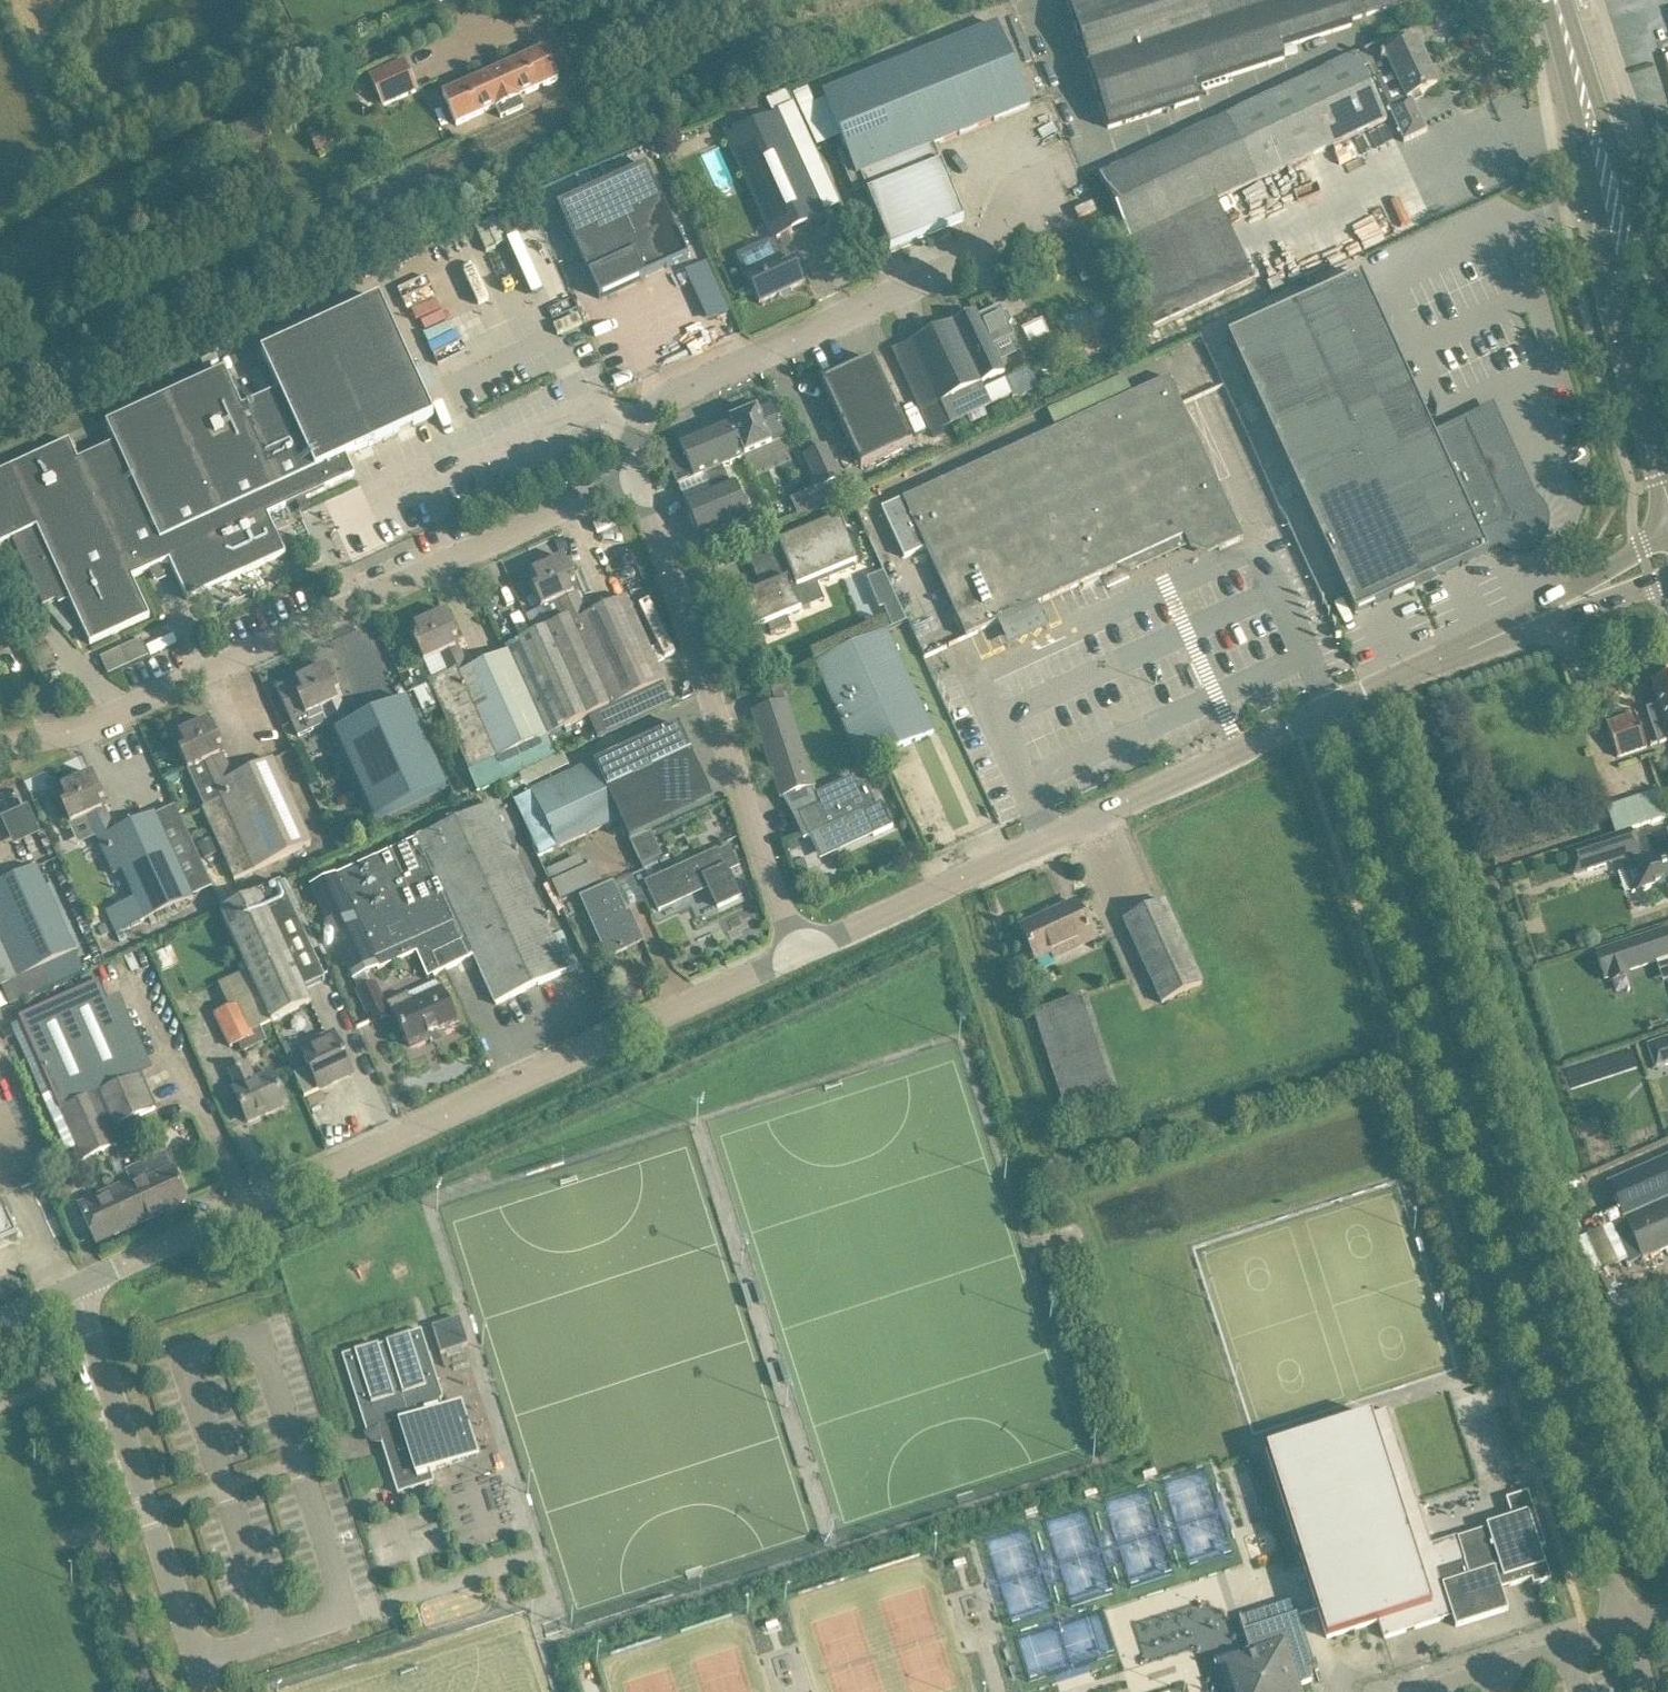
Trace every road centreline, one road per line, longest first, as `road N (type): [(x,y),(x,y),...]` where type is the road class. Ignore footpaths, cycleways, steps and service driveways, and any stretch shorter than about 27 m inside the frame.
road 1 (unclassified): [(1623,1625),(1328,712)]
road 2 (unclassified): [(0,1322),(801,954)]
road 3 (unclassified): [(0,745),(107,720),(633,477)]
road 4 (unclassified): [(801,954),(1328,712)]
road 5 (unclassified): [(633,477),(646,418),(1006,245),(1040,205)]
road 6 (unclassified): [(801,954),(633,477)]
road 7 (secondary): [(1551,0),(1667,472)]
road 8 (secondary): [(1667,321),(1561,0)]
road 9 (unclassified): [(1328,712),(1515,628)]
road 10 (unclassified): [(1667,538),(1515,628)]
road 11 (unclassified): [(1515,628),(1667,582)]
road 12 (unclassified): [(551,18),(478,45),(458,0)]

